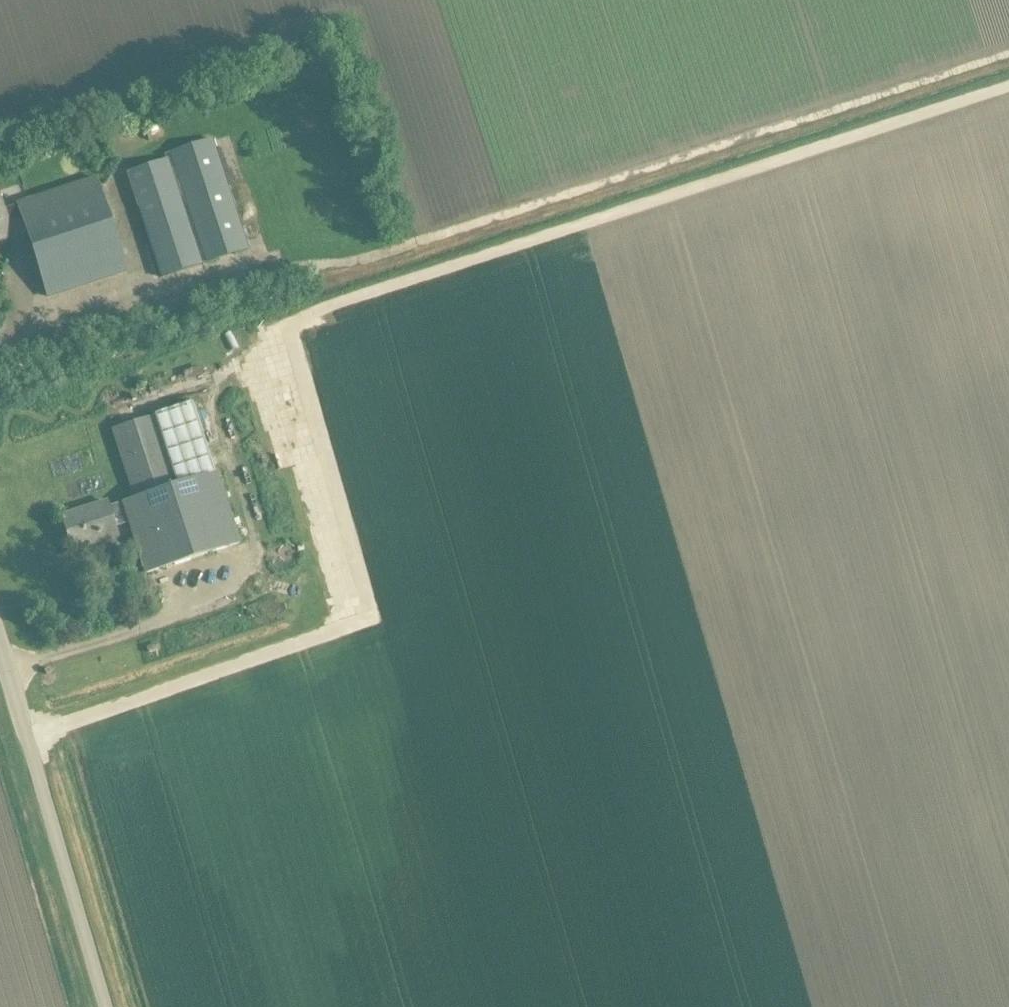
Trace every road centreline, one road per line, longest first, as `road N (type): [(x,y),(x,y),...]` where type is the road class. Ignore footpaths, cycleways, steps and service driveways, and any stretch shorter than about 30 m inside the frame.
road 1 (tertiary): [(104,1006),(0,653)]

